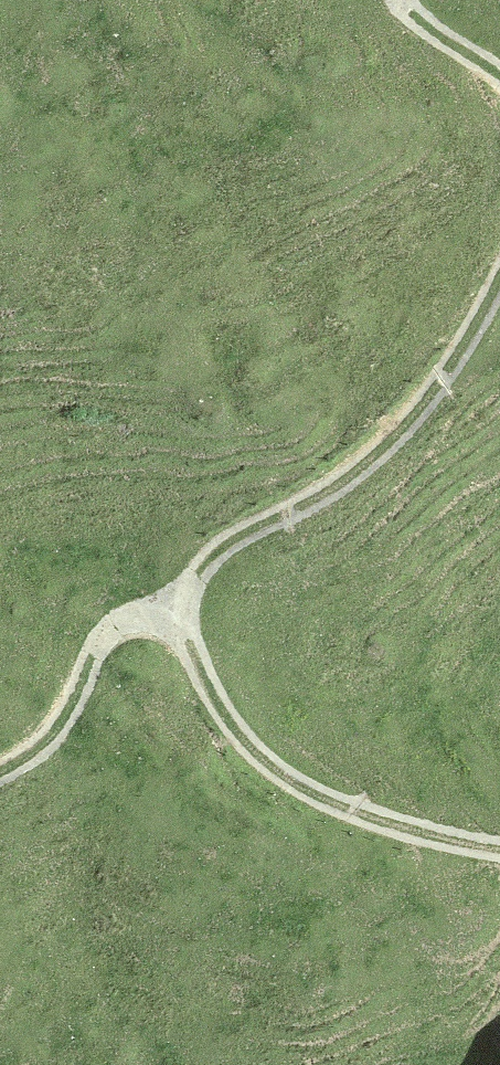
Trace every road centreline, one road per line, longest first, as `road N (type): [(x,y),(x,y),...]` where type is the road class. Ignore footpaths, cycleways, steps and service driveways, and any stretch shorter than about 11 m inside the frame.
road 1 (track): [(164,616),(206,562),(354,479),(440,366),(499,251)]
road 2 (track): [(499,852),(348,822),(267,774),(215,708),(164,616)]
road 3 (track): [(164,616),(118,627),(89,661),(60,719),(26,759),(0,772)]
road 4 (track): [(499,85),(407,15),(401,0)]

